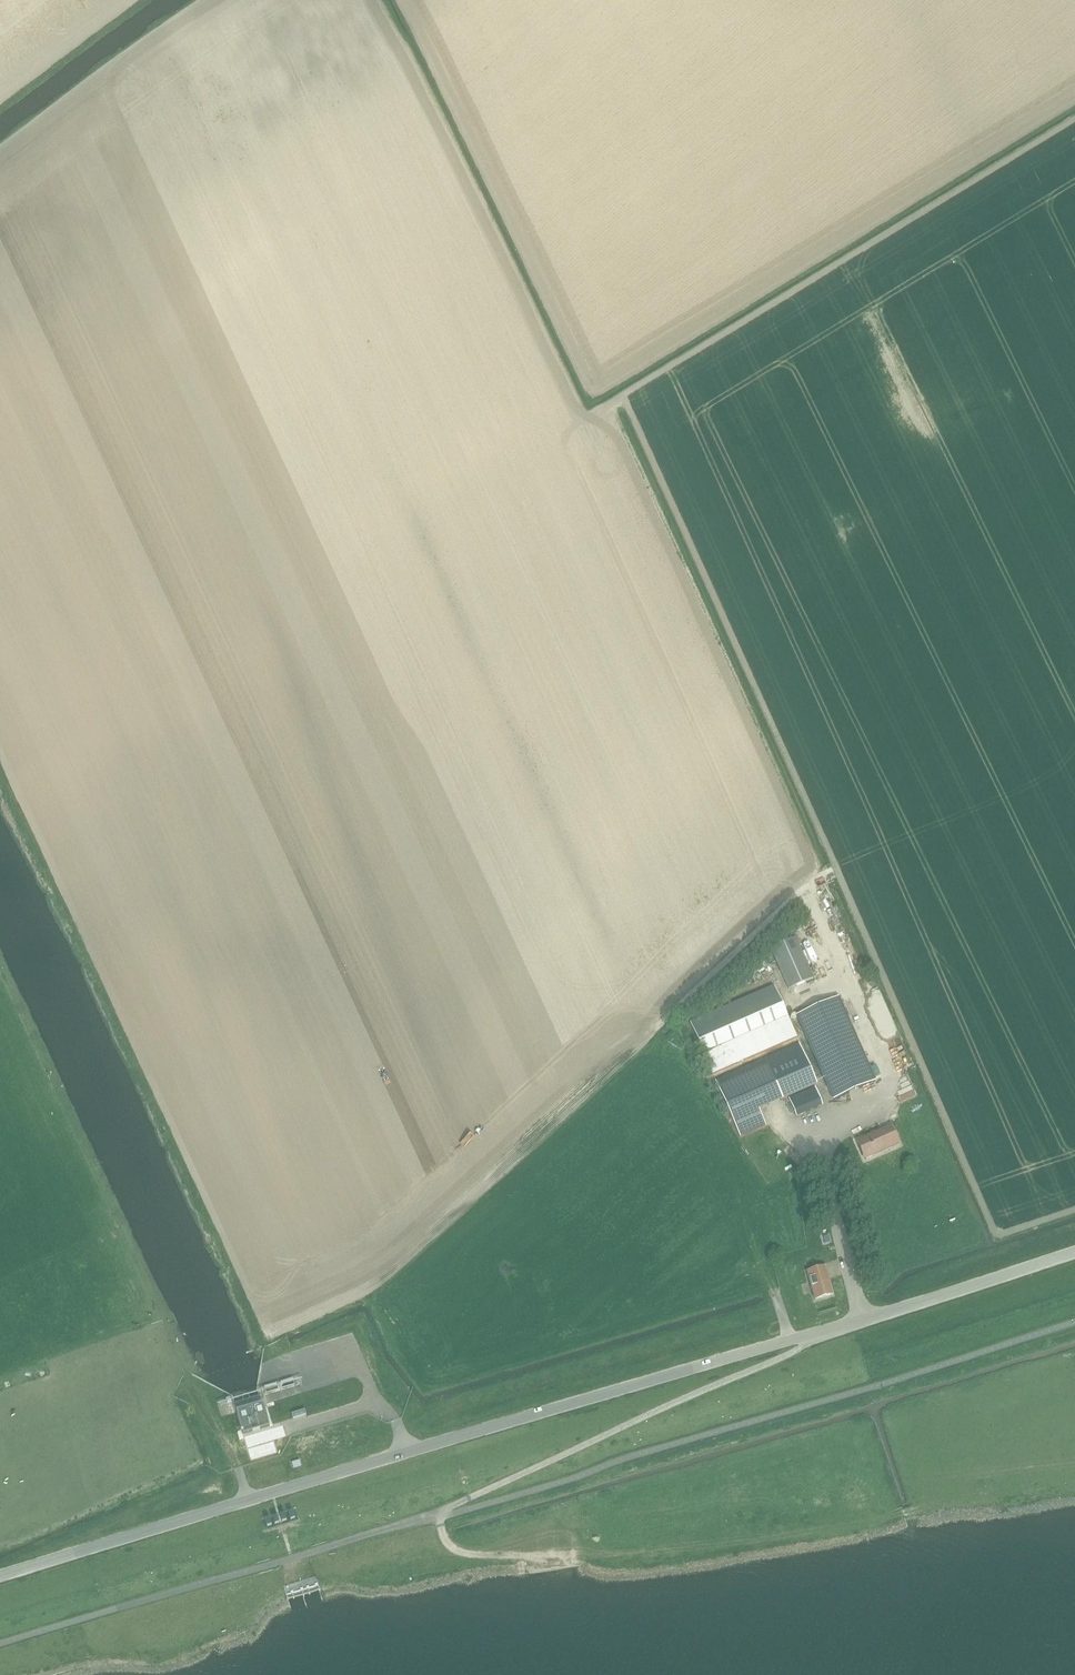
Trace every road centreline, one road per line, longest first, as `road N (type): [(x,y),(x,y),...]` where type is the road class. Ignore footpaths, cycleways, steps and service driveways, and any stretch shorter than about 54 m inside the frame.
road 1 (tertiary): [(0,1576),(1074,1252)]
road 2 (track): [(656,1027),(795,896),(836,869)]
road 3 (track): [(237,1468),(181,1382),(157,1322)]

